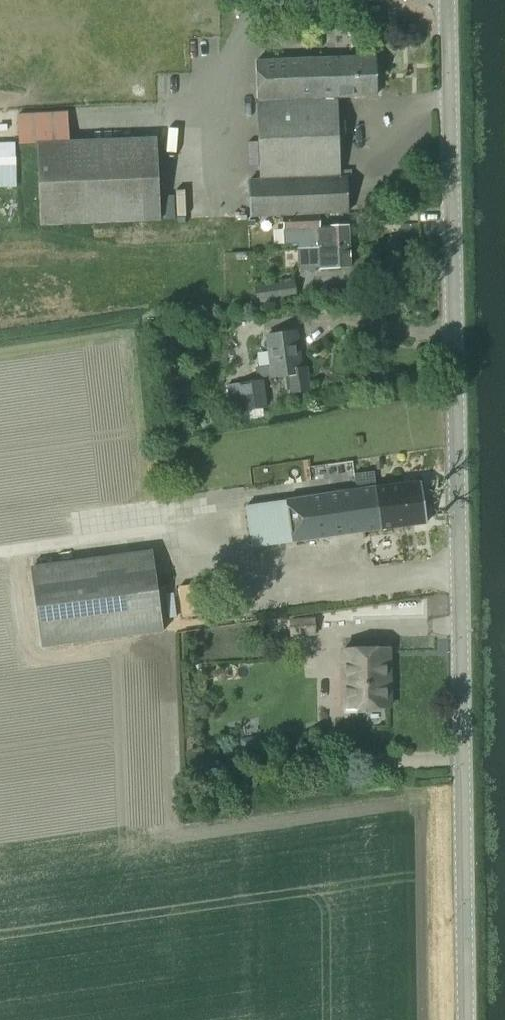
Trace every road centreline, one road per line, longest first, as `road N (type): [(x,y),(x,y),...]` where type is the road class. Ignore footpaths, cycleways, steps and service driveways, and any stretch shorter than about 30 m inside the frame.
road 1 (unclassified): [(467,1019),(447,0)]
road 2 (track): [(0,556),(185,530)]

